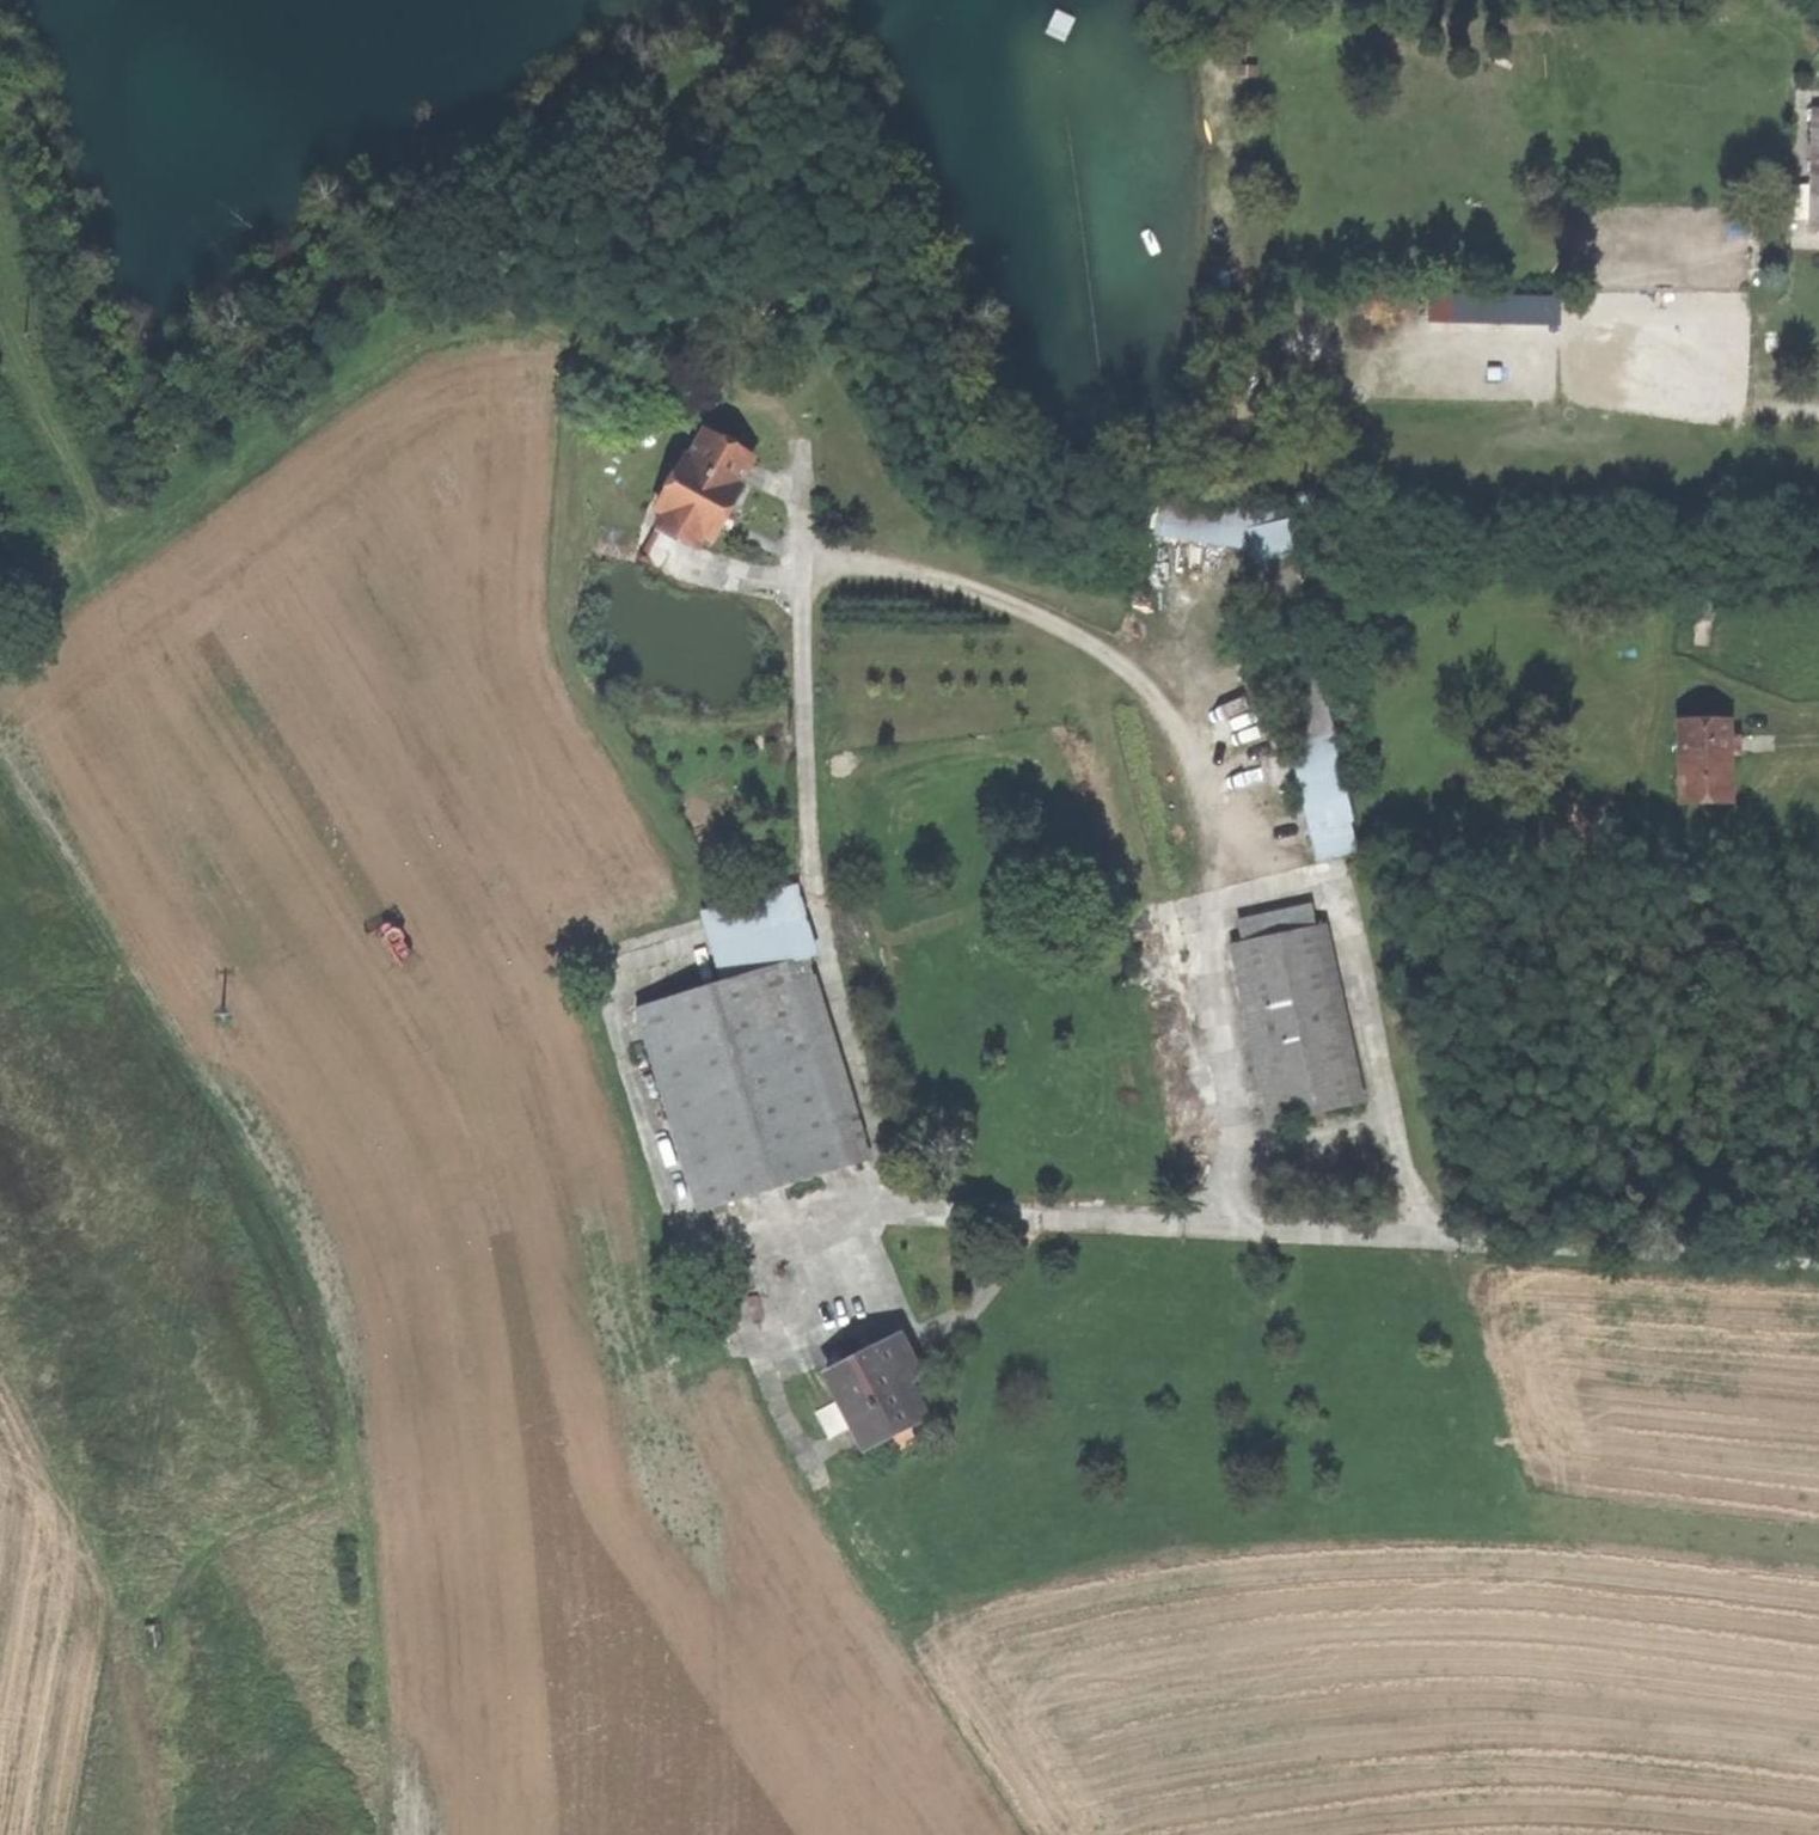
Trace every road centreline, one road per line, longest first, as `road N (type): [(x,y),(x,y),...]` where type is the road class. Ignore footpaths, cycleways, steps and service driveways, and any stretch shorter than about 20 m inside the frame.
road 1 (track): [(0,760),(286,1236),(377,1484)]
road 2 (track): [(886,1209),(818,901),(808,811),(801,457)]

